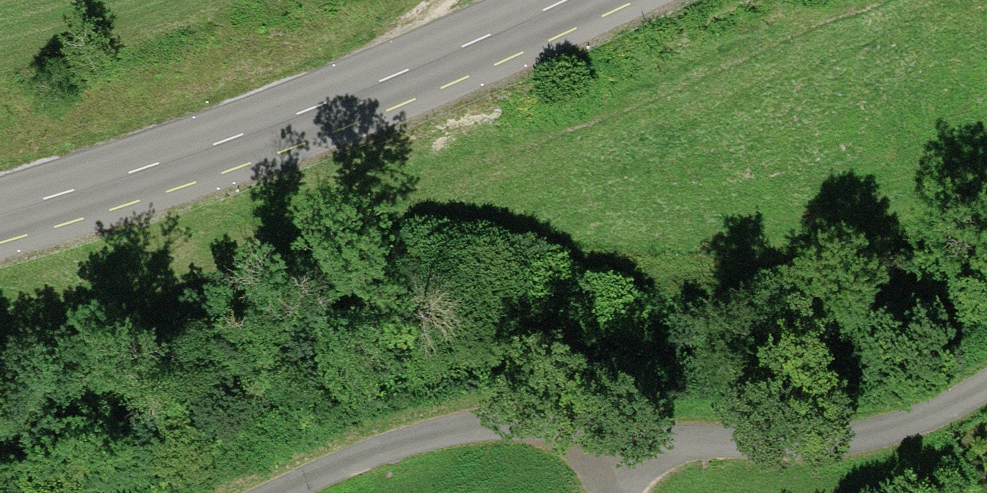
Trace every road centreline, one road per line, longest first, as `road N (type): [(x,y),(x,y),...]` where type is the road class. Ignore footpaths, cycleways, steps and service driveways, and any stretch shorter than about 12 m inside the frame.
road 1 (secondary): [(570,0),(391,84),(0,214)]
road 2 (unclassified): [(625,445),(527,428),(444,433),(262,492)]
road 3 (unclassified): [(625,445),(815,442),(915,422),(986,386)]
road 4 (track): [(391,84),(493,0)]

